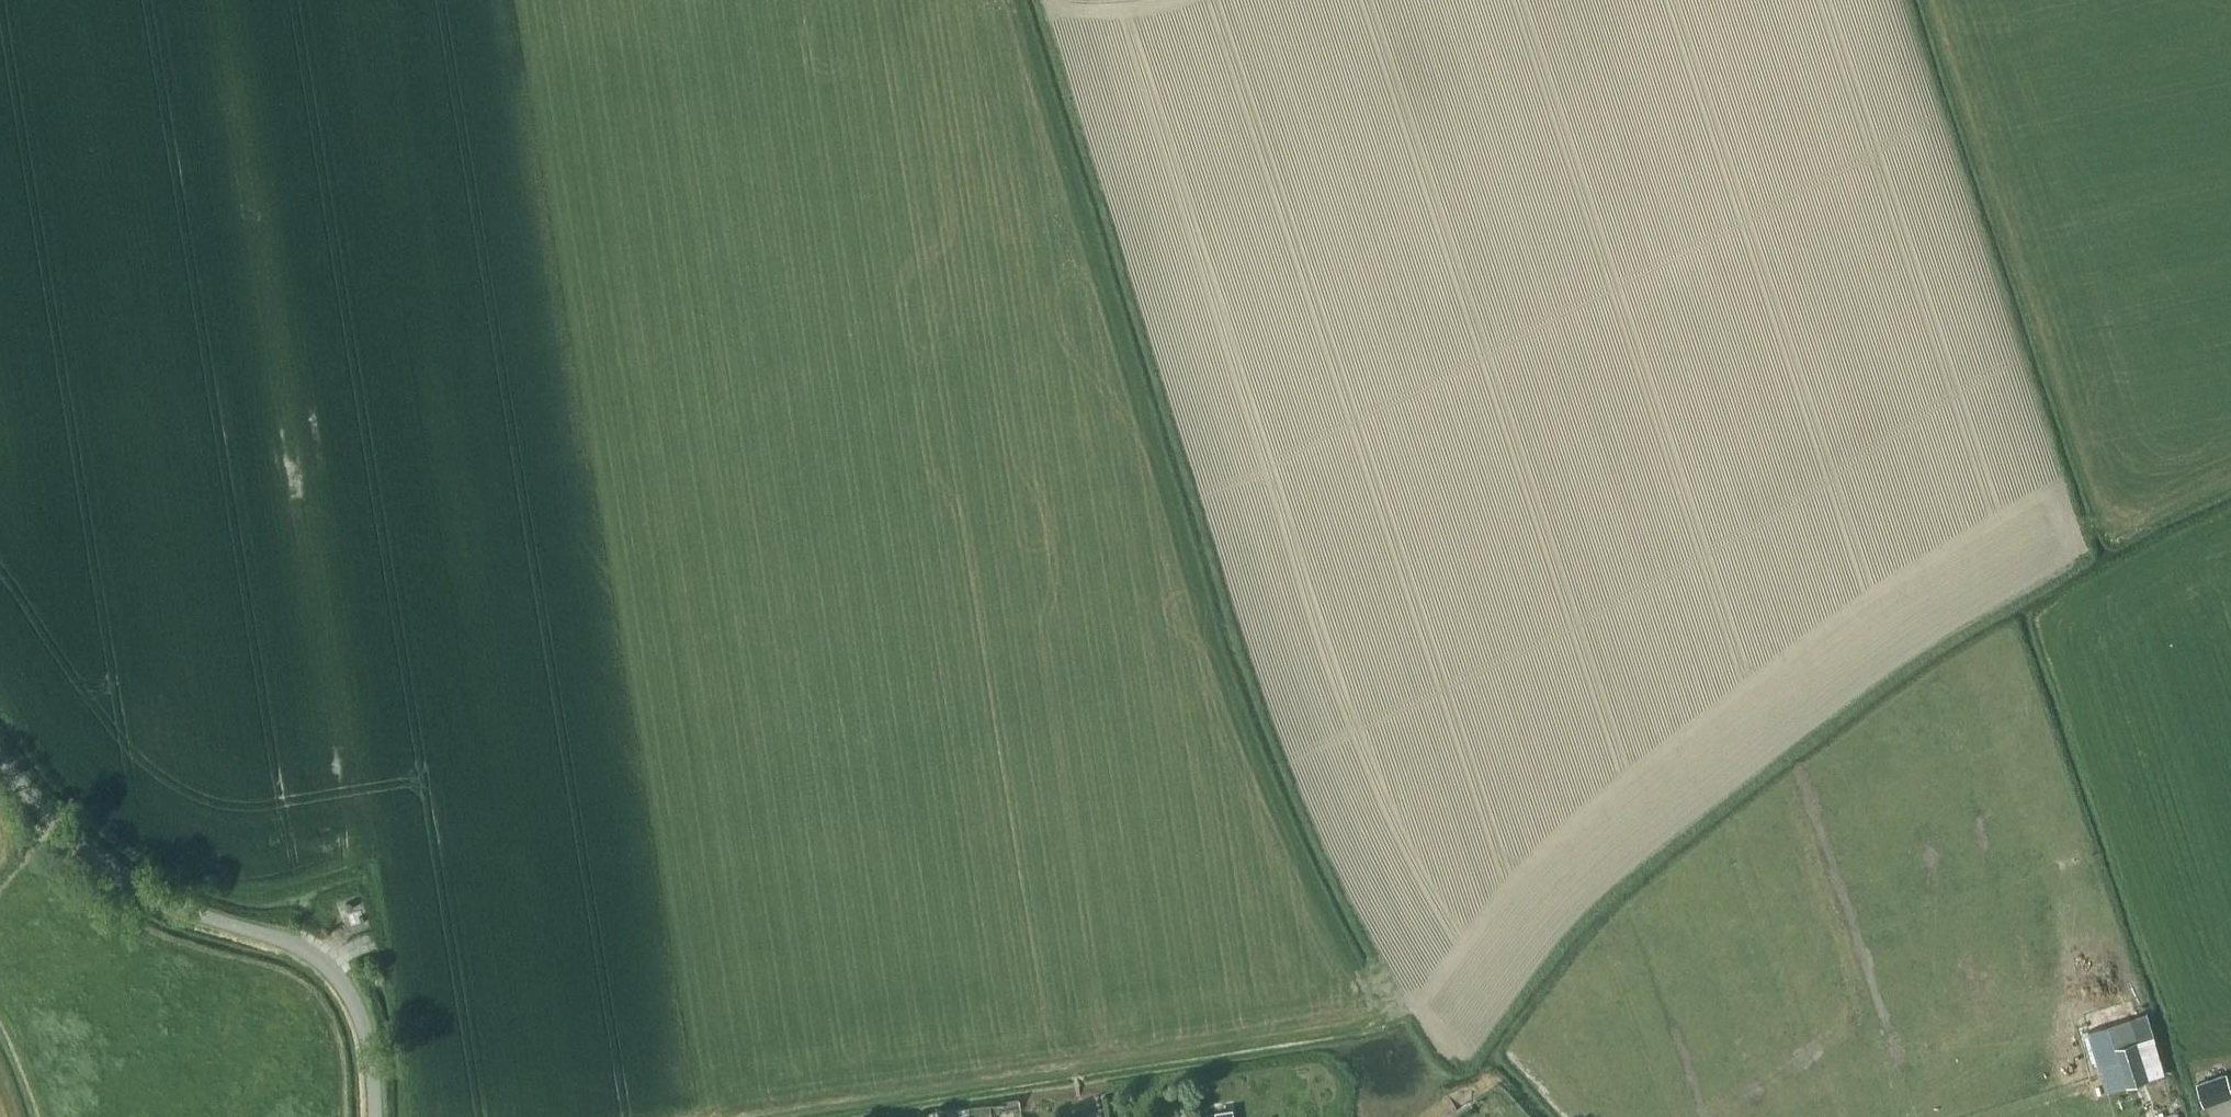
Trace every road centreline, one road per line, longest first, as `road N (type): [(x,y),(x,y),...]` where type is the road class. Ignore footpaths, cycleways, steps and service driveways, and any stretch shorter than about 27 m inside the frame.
road 1 (unclassified): [(376,1116),(358,1007),(337,975),(291,947),(174,911),(89,862),(0,757)]

